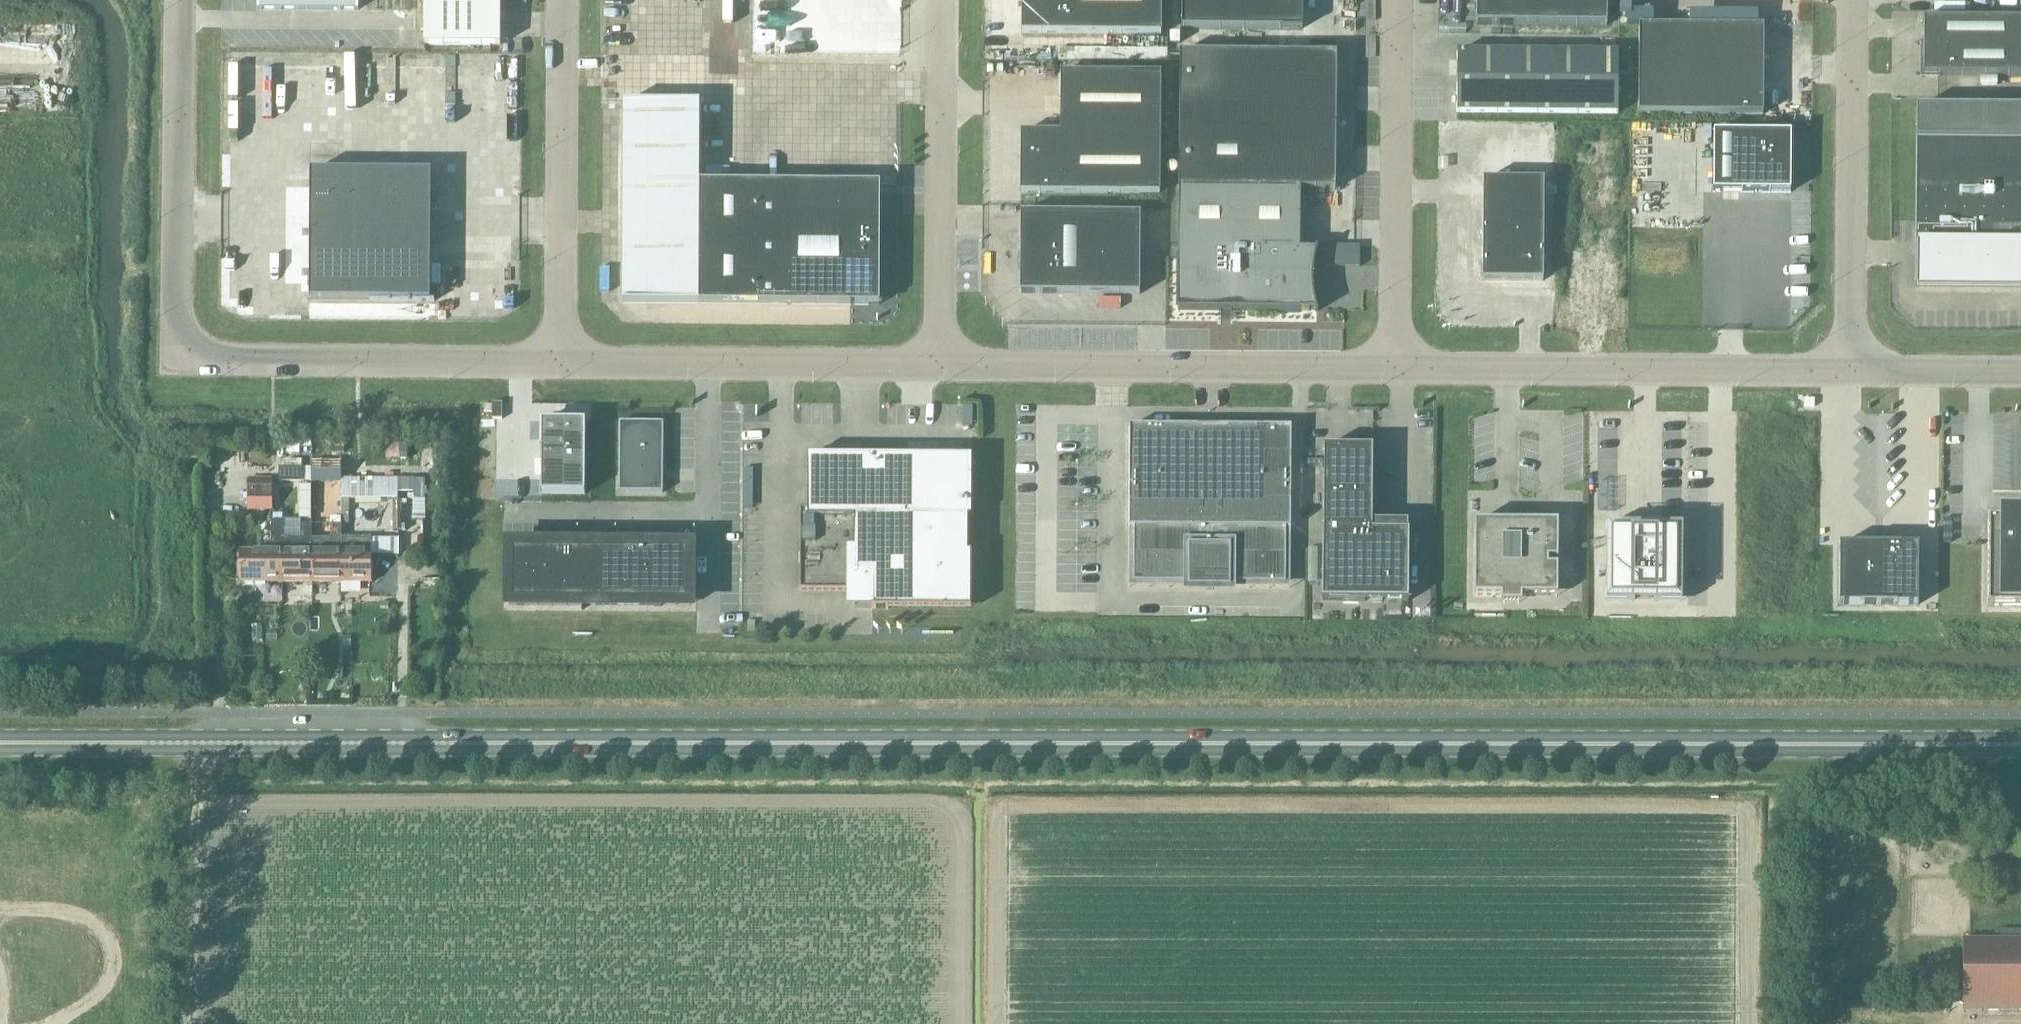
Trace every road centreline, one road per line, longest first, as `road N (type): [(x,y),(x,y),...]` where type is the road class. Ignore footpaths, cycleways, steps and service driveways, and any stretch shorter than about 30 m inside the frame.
road 1 (primary): [(2020,737),(0,735)]
road 2 (primary): [(0,750),(2020,752)]
road 3 (unclassified): [(560,362),(225,359),(191,344),(176,309),(179,0)]
road 4 (unclassified): [(1395,368),(939,364)]
road 5 (unclassified): [(1851,371),(1395,368)]
road 6 (unclassified): [(939,364),(560,362)]
road 7 (unclassified): [(1851,371),(1852,0)]
road 8 (unclassified): [(1395,368),(1397,0)]
road 9 (unclassified): [(939,364),(942,0)]
road 10 (unclassified): [(560,362),(562,0)]
road 11 (unclassified): [(2020,372),(1851,371)]

